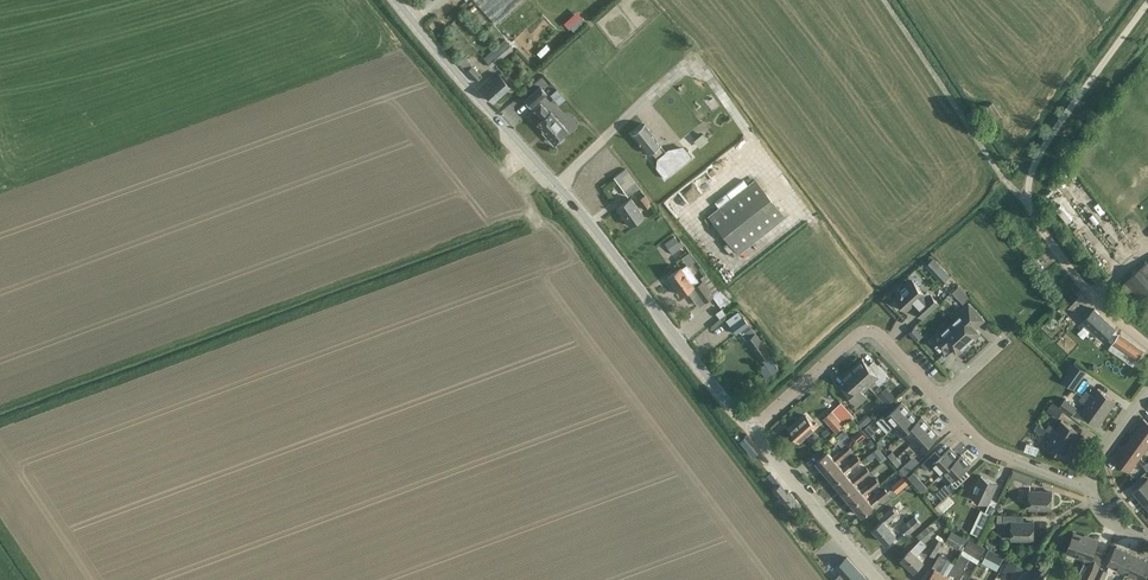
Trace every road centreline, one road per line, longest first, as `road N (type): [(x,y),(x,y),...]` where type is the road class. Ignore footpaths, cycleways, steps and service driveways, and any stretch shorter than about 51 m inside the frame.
road 1 (tertiary): [(751,430),(395,0)]
road 2 (unclassified): [(1147,348),(1096,303),(1026,200),(1038,153),(1147,2)]
road 3 (residential): [(940,399),(878,334),(863,331),(751,430)]
road 4 (track): [(1026,200),(884,0)]
road 5 (tertiary): [(880,579),(751,430)]
road 6 (residential): [(1090,488),(986,449),(940,399)]

